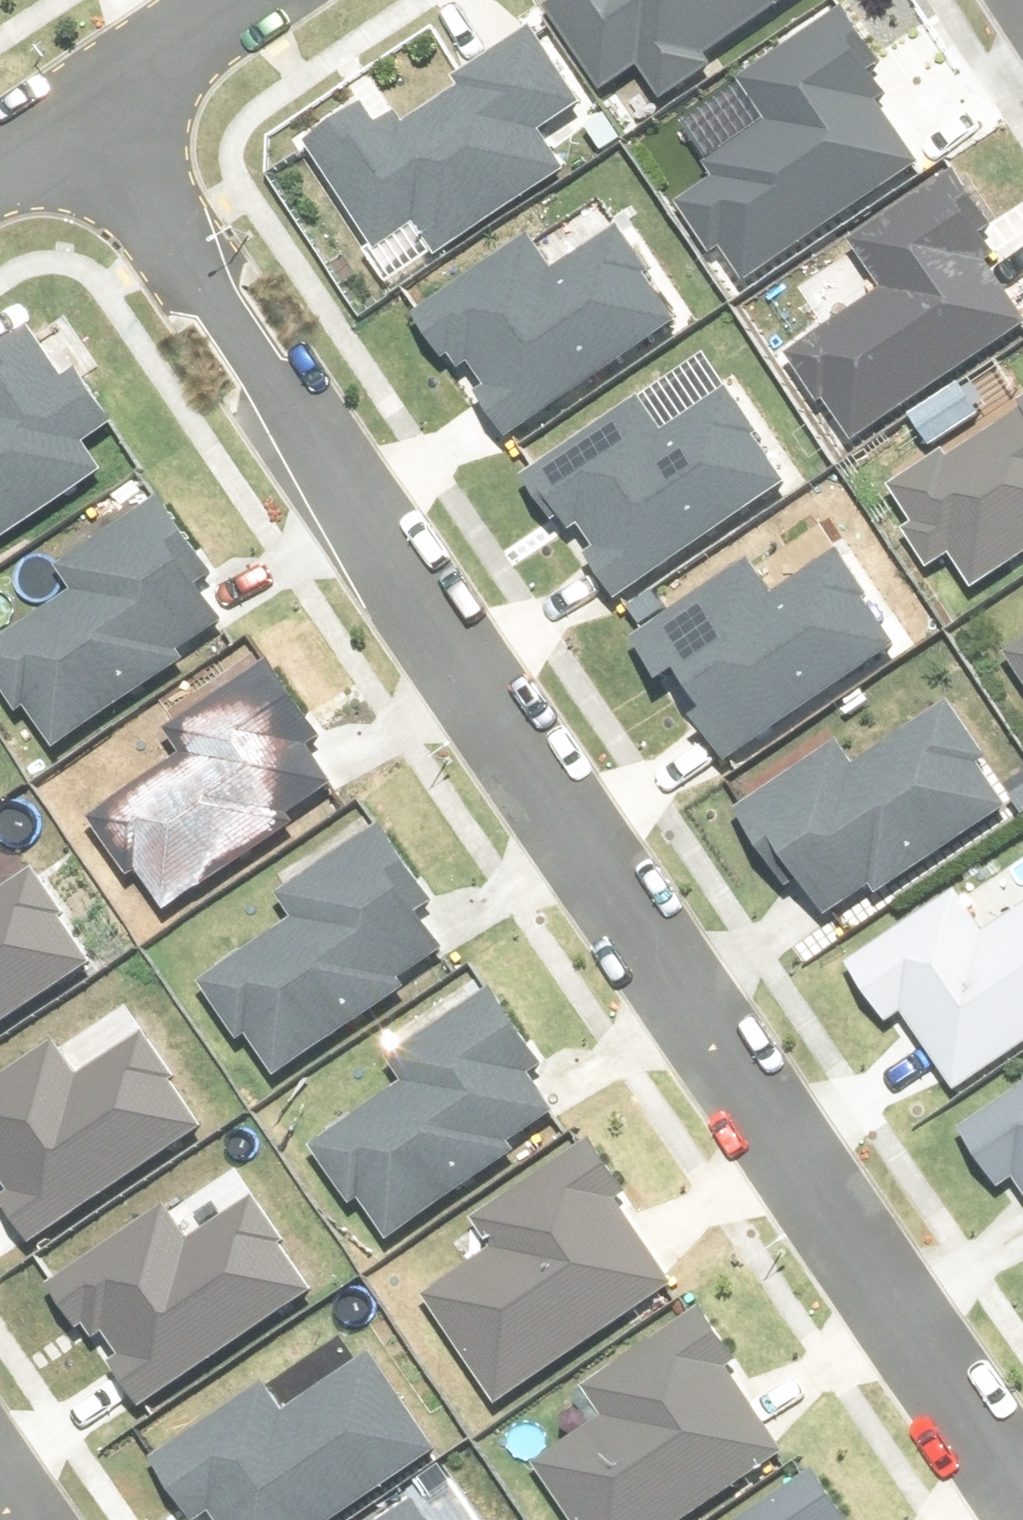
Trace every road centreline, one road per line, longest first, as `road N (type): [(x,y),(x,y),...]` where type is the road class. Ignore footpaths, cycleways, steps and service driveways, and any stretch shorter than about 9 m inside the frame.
road 1 (residential): [(1013,1519),(74,119)]
road 2 (residential): [(74,119),(249,0)]

